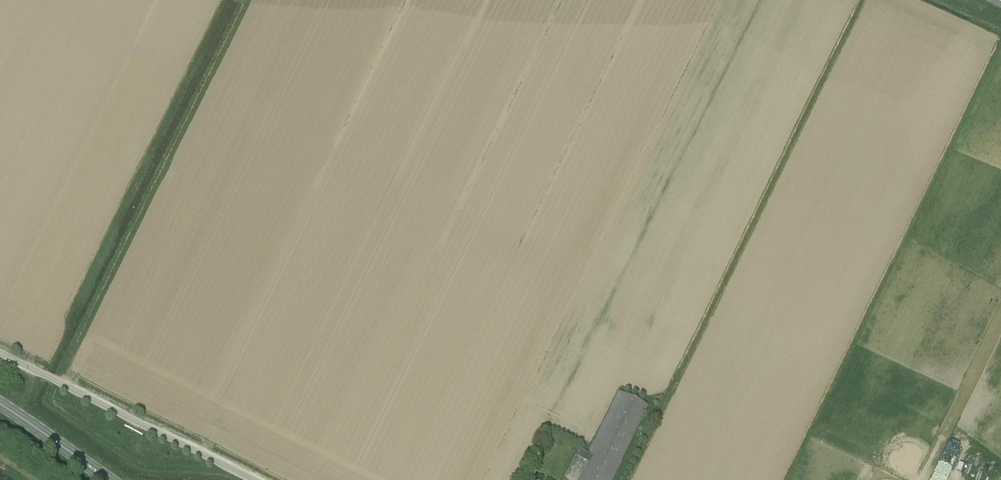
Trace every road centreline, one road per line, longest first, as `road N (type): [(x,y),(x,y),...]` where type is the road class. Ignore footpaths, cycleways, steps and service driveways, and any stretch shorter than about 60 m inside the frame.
road 1 (track): [(66,386),(86,324),(247,0)]
road 2 (unclassified): [(254,479),(0,353)]
road 3 (primary): [(108,479),(0,404)]

